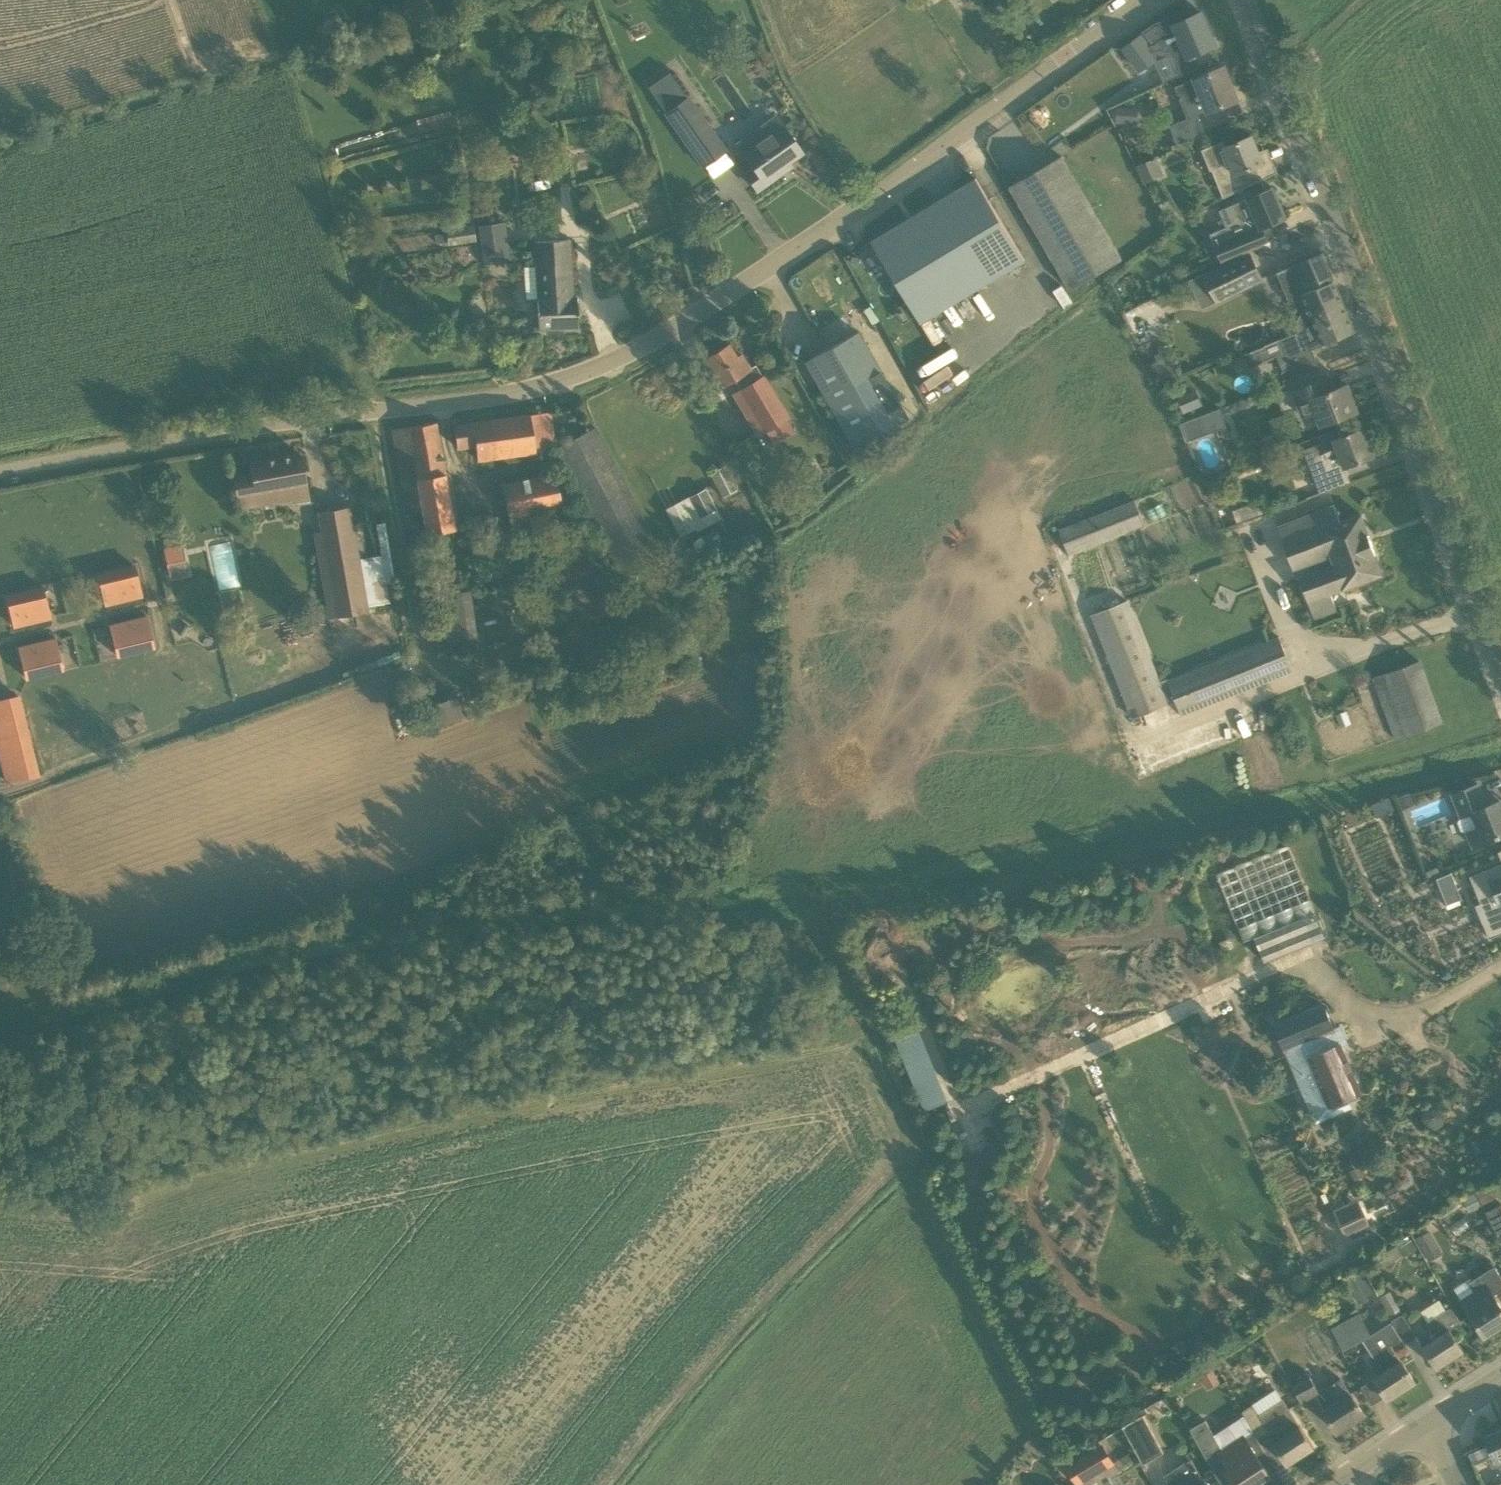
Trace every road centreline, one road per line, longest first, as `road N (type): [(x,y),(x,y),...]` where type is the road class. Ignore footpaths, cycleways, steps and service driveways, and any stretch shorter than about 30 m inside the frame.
road 1 (unclassified): [(0,481),(615,340),(693,304),(1152,0)]
road 2 (unclassified): [(1500,669),(1244,0)]

